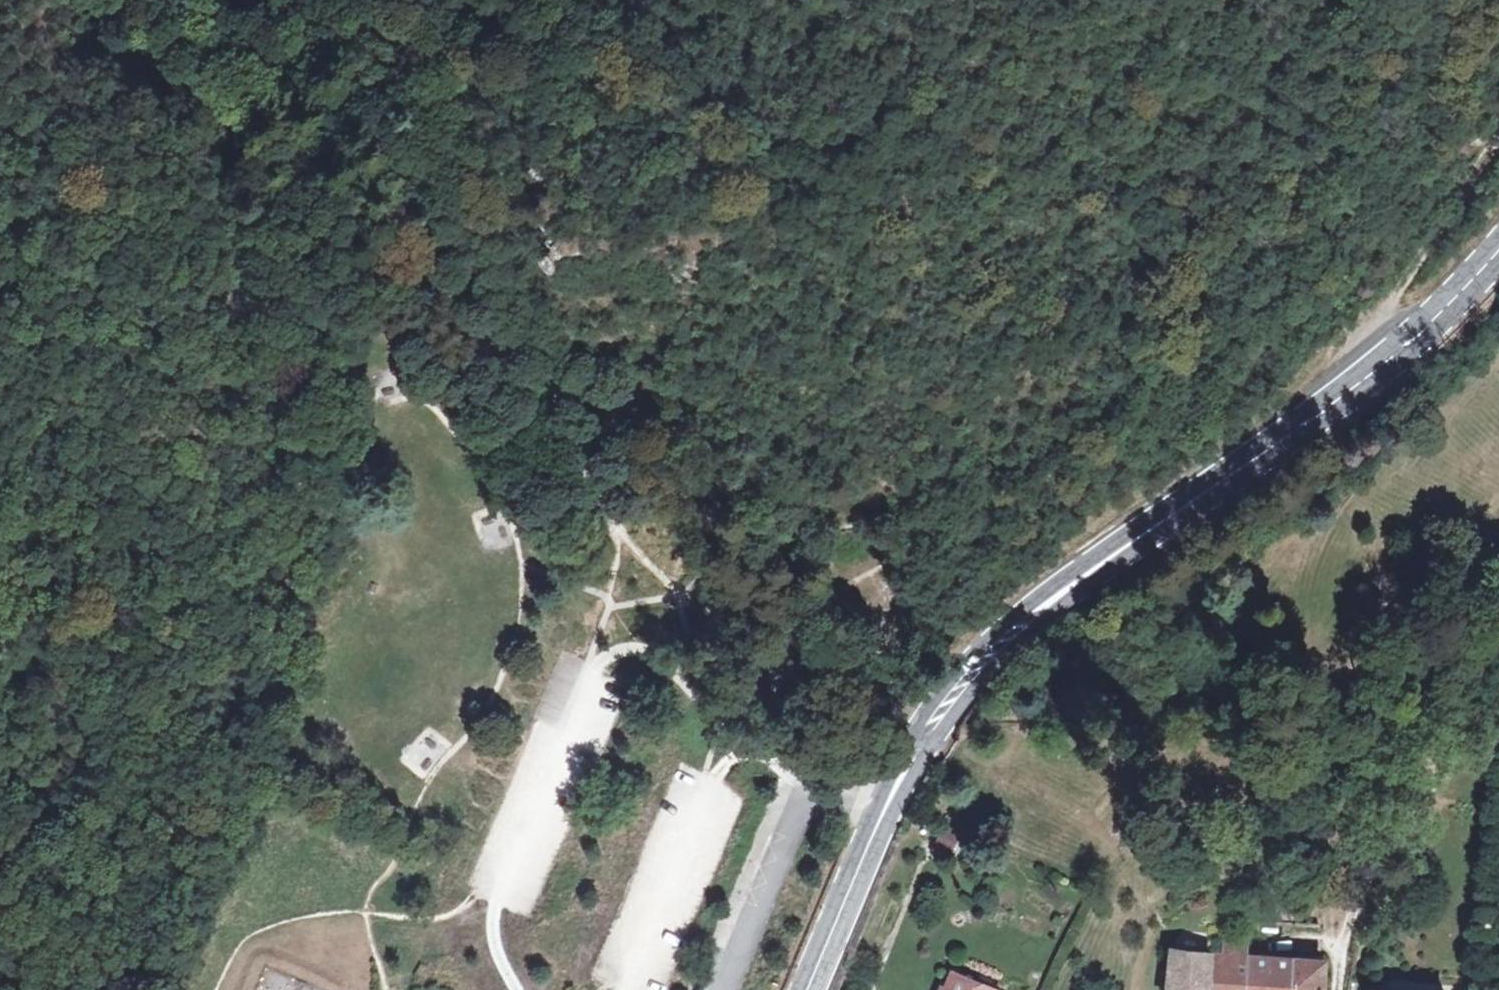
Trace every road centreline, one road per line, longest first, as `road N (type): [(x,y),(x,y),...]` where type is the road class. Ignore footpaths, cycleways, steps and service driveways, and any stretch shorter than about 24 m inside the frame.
road 1 (secondary): [(807,989),(879,818),(934,724),(984,661),(1047,604),(1374,371),(1498,249)]
road 2 (track): [(88,0),(296,216),(339,234),(408,239)]
road 3 (track): [(671,599),(435,293)]
road 4 (track): [(1498,128),(1381,309),(1374,371)]
road 5 (track): [(373,0),(374,156),(386,207),(408,239)]

